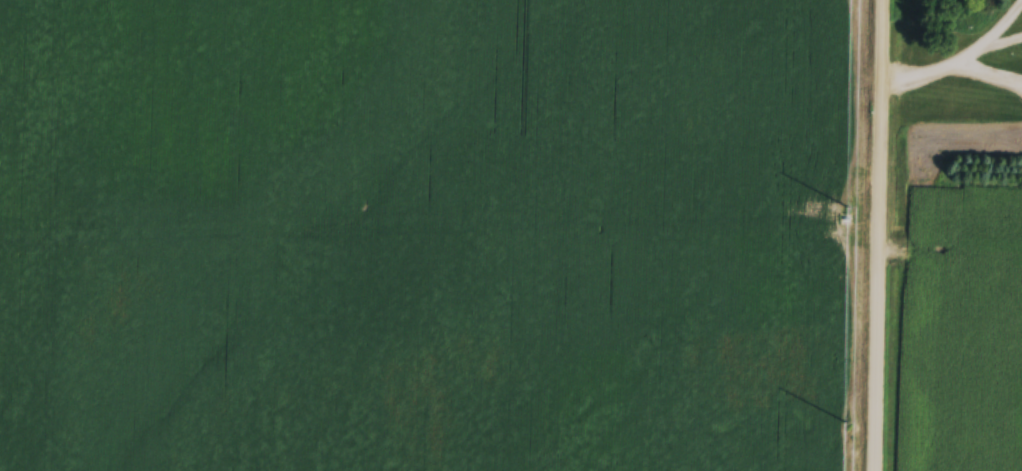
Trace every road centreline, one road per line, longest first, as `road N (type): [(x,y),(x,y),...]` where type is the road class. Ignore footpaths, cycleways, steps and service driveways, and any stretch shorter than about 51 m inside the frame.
road 1 (residential): [(876,470),(887,0)]

